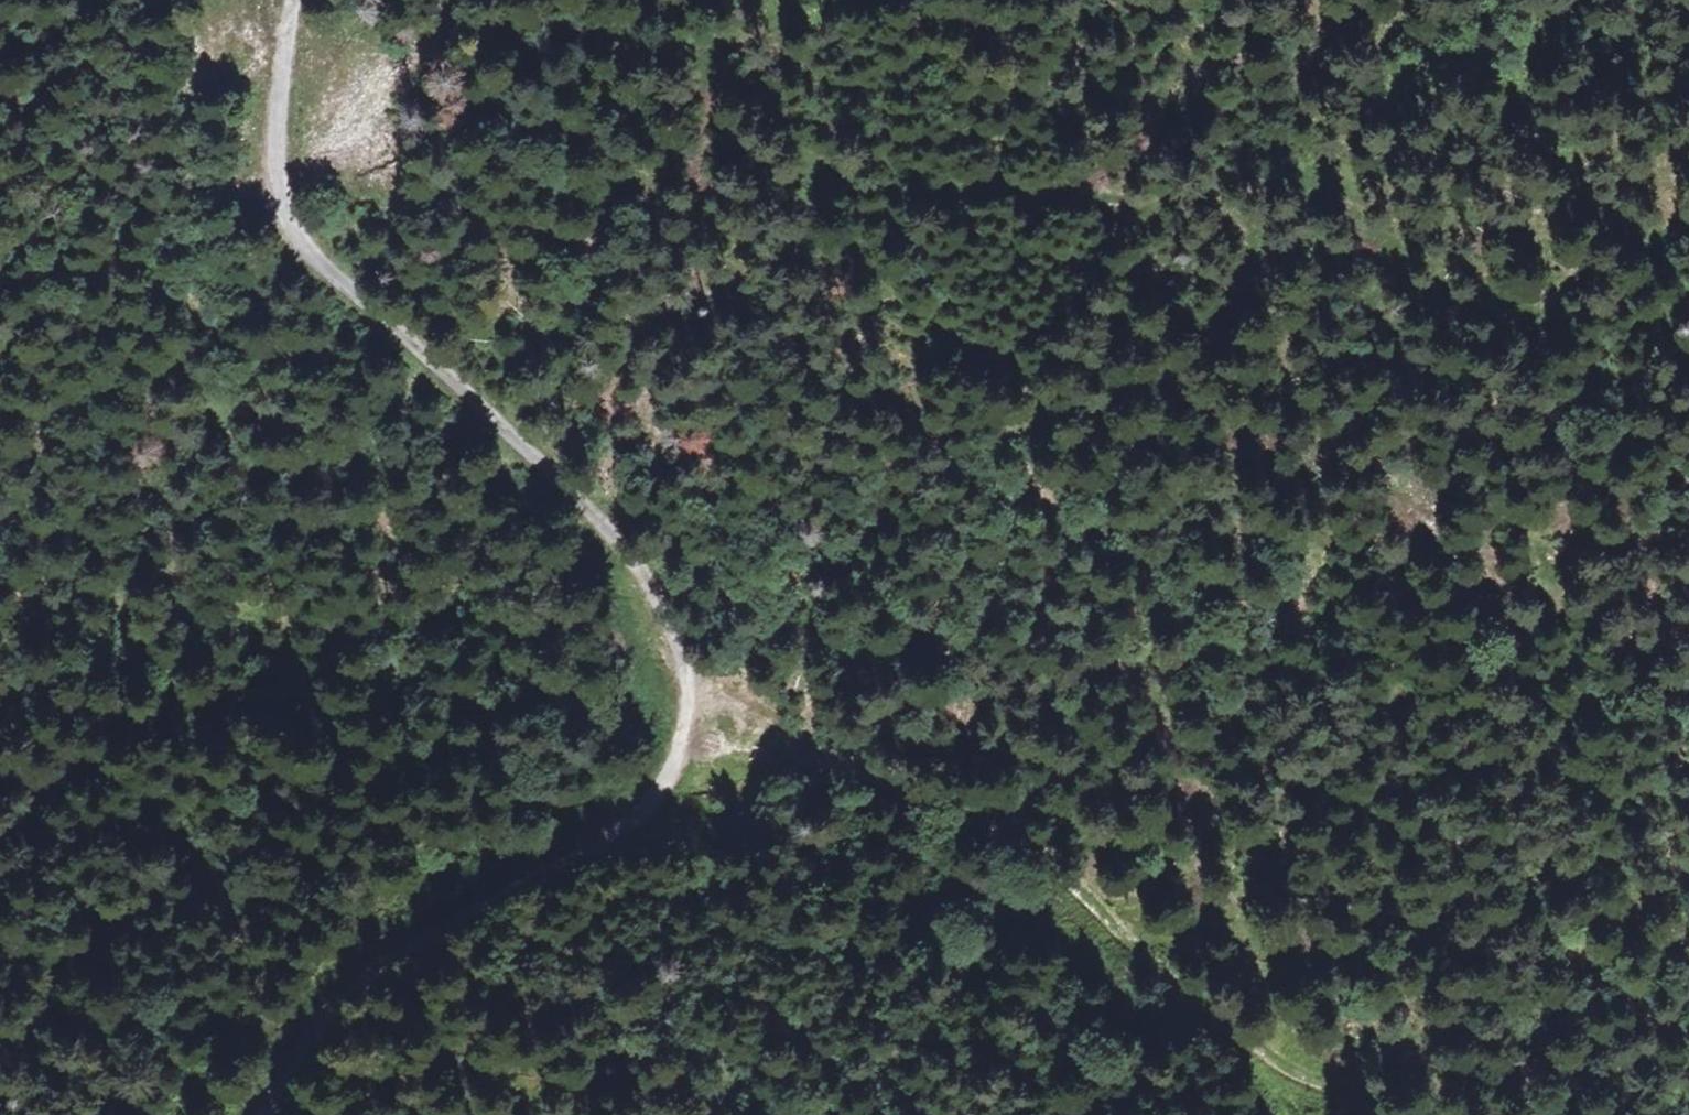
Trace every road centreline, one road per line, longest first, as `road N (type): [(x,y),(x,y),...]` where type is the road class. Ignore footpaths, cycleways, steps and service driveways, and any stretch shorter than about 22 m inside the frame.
road 1 (unclassified): [(294,0),(276,190),(281,218),(651,585),(683,663),(688,705),(671,777),(647,812),(598,852),(407,957),(338,1017),(273,1114)]

